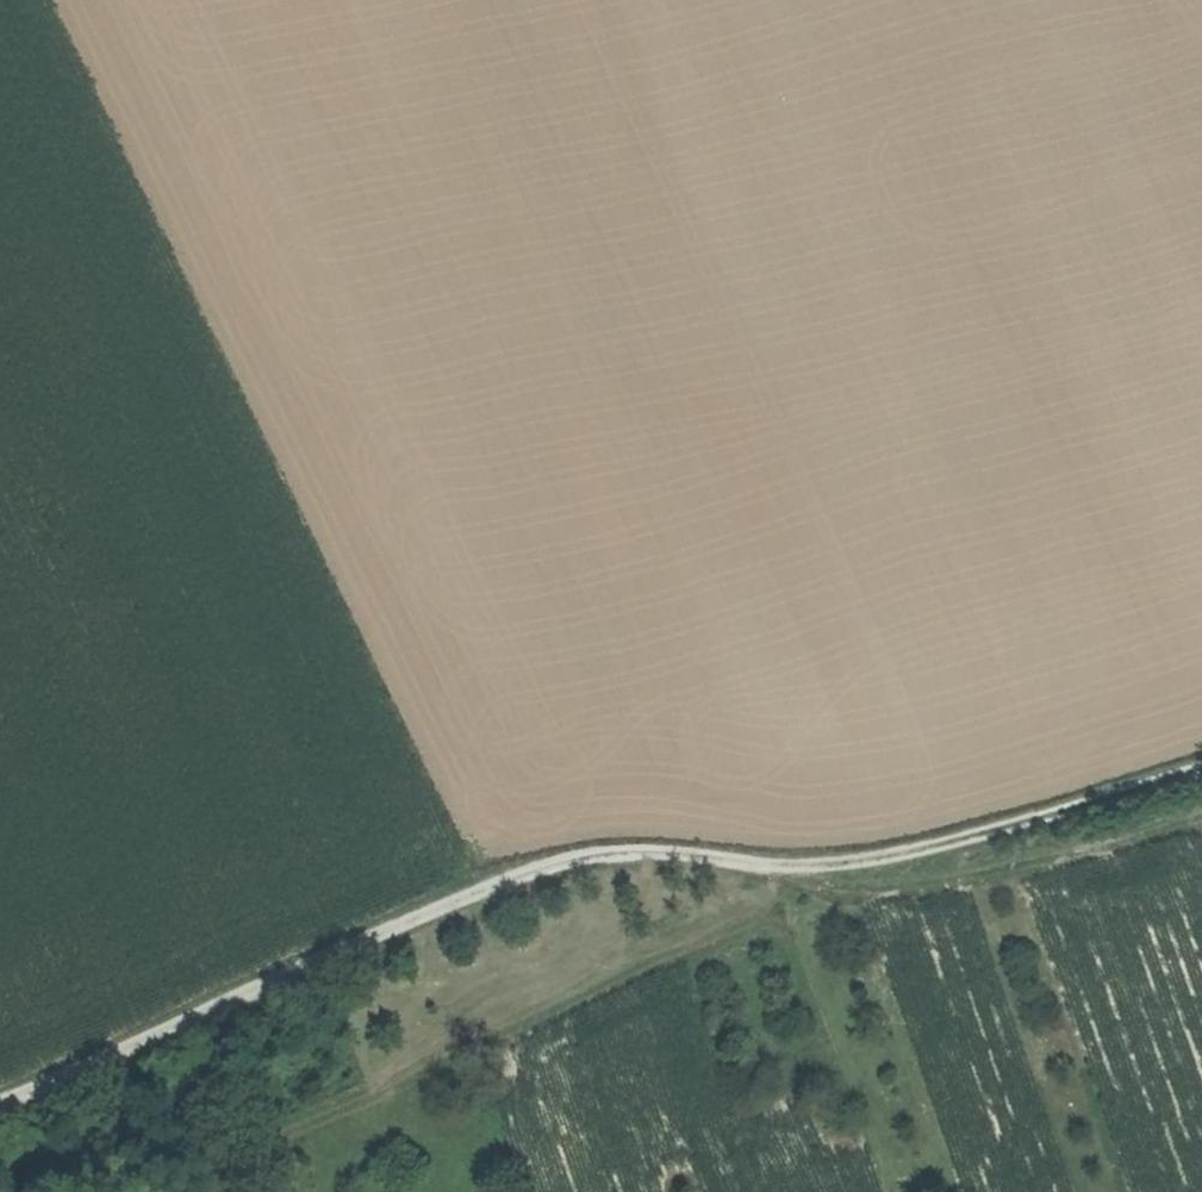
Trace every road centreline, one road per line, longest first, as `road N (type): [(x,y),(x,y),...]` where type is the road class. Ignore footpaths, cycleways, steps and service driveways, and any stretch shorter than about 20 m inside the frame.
road 1 (track): [(1201,766),(996,830),(758,851),(613,837),(0,1101)]

